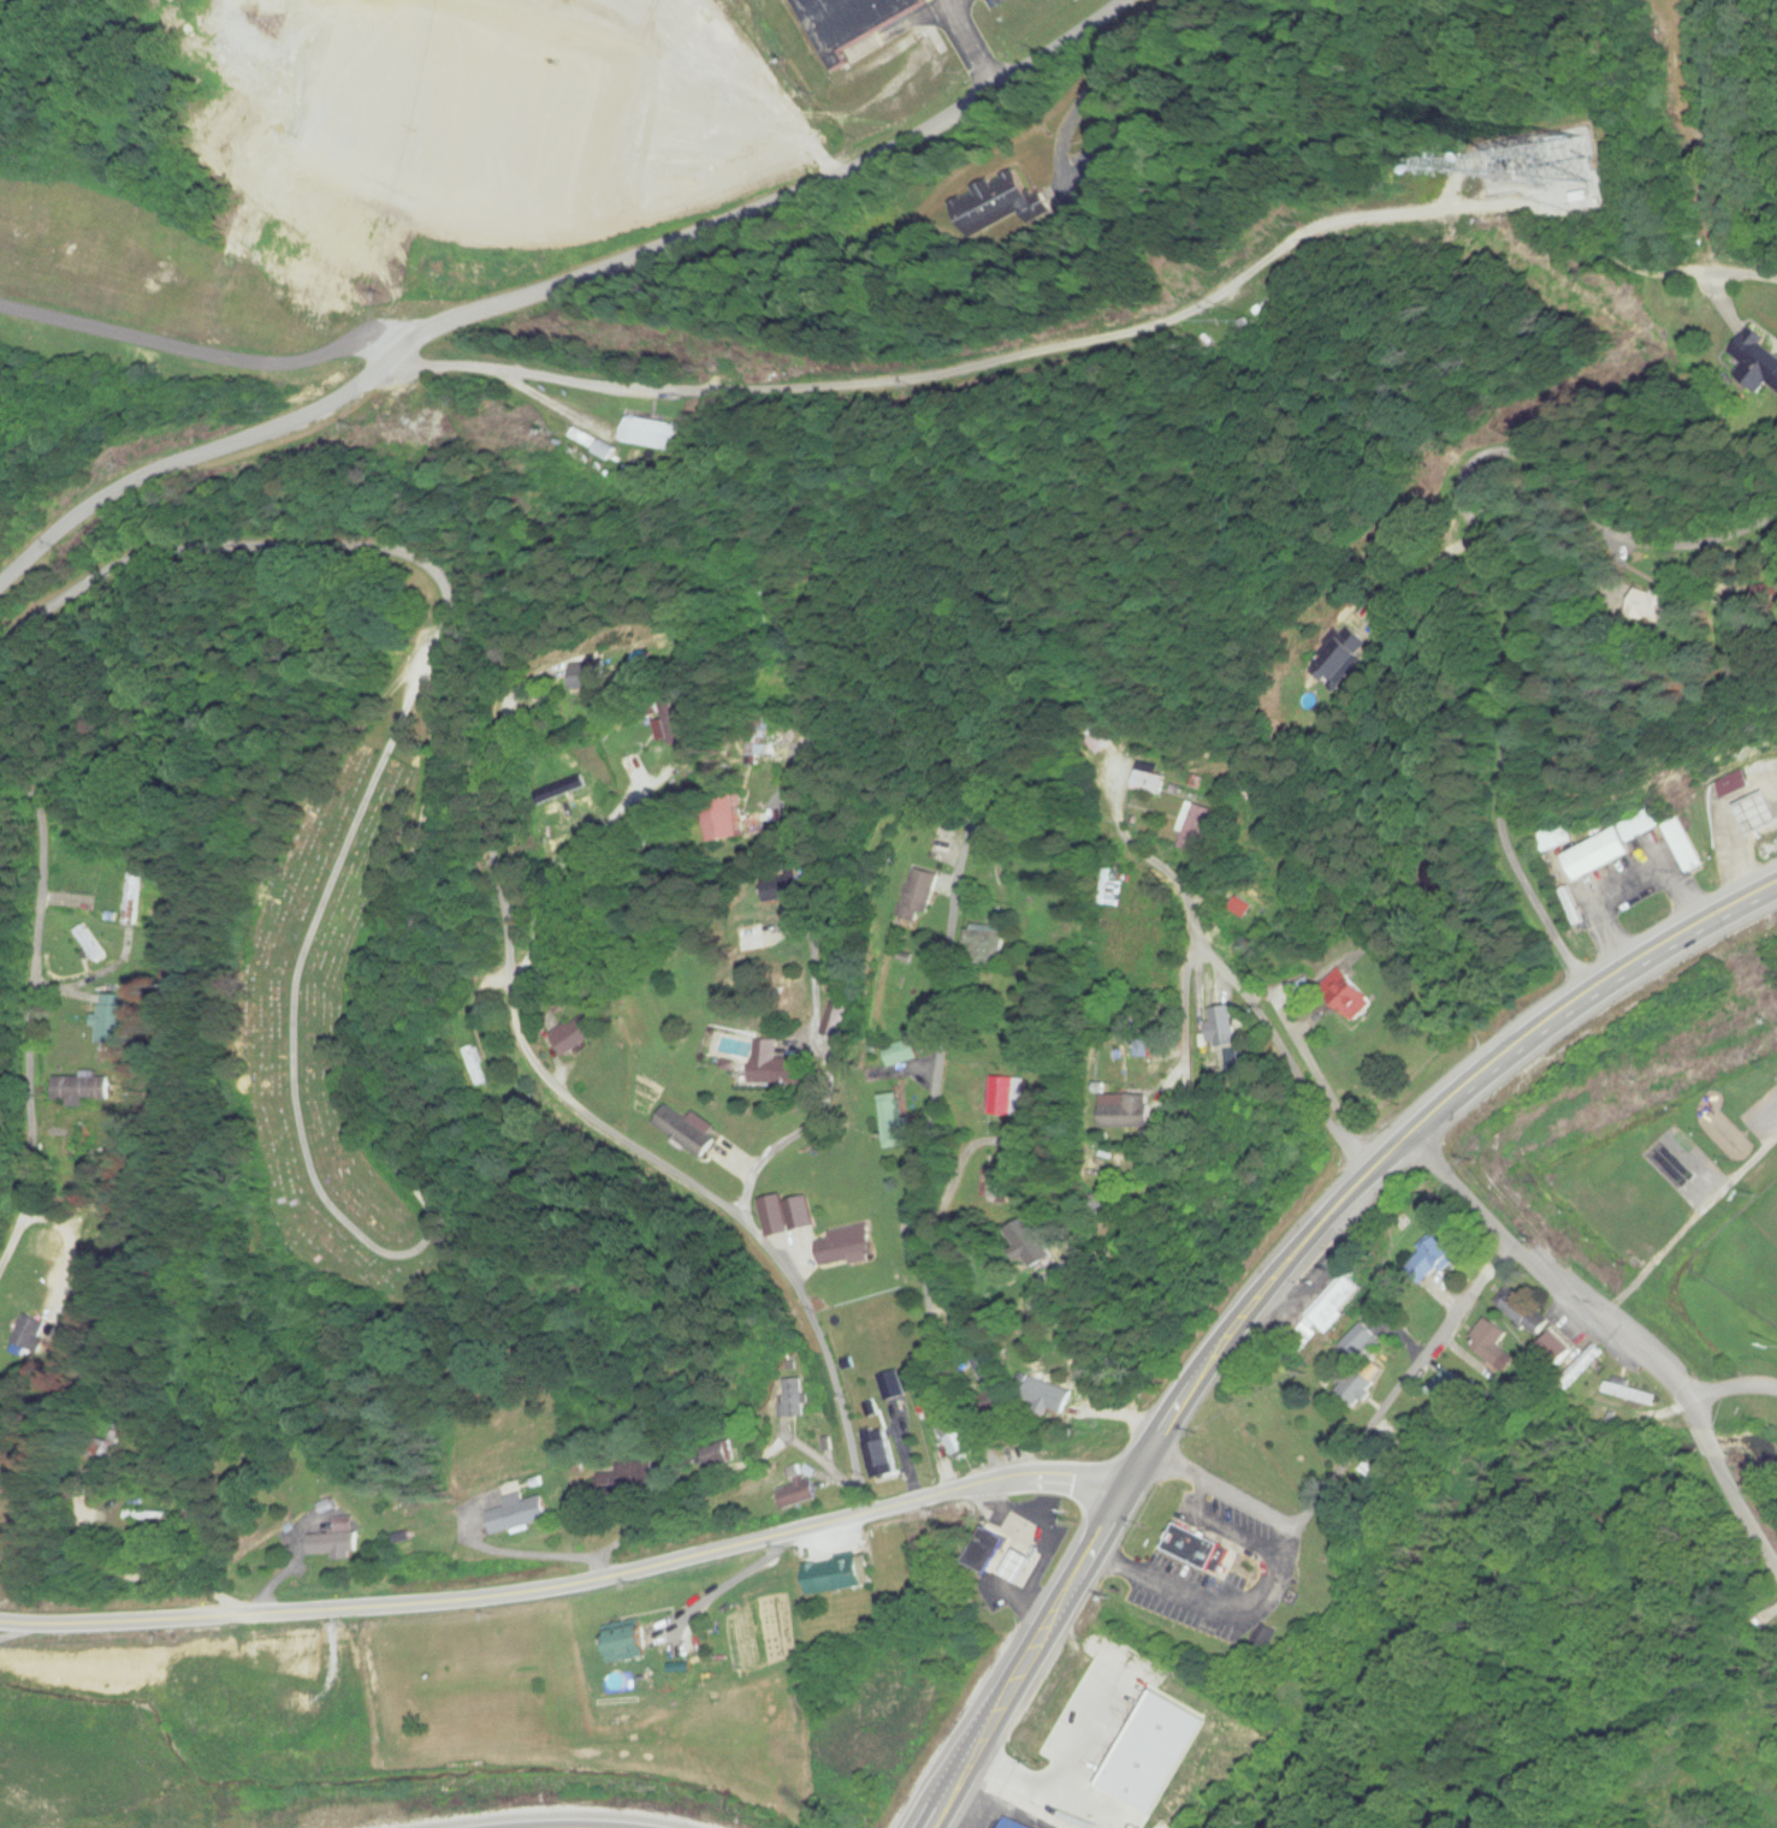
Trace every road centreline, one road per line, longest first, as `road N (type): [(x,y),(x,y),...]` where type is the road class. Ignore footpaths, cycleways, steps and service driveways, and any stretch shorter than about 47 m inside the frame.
road 1 (residential): [(0,646),(114,572),(174,553),(372,550),(434,575),(450,612),(451,672),(526,1055),(579,1111),(713,1200),(782,1268),(824,1353),(869,1511)]
road 2 (residential): [(1692,273),(1645,272),(1534,213),(1480,208),(1329,226),(1218,299),(1161,325),(904,385),(741,393),(612,387),(426,369),(396,358)]
road 3 (residential): [(0,589),(117,494),(308,417),(426,336),(845,177),(1025,73),(1127,0)]
road 4 (residential): [(0,1618),(330,1610),(490,1596),(652,1566),(1020,1476),(1082,1474),(1130,1492)]
road 5 (residential): [(1180,891),(1167,1047),(1168,1171),(1136,1233),(1091,1256),(1047,1245),(1079,829),(1097,778),(1106,776)]
road 6 (residential): [(1589,998),(1526,889),(1503,831),(1515,629),(1500,574),(1468,515),(1474,467),(1516,457),(1621,533),(1666,546),(1702,545),(1776,511)]
road 7 (residential): [(996,1482),(941,1371),(918,1235),(967,807),(943,782),(818,752)]
road 8 (primary): [(1153,1454),(1261,1298),(1414,1136),(1589,998),(1776,890)]
road 9 (residential): [(1776,1549),(1668,1382),(1517,1251),(1414,1136)]
road 10 (residential): [(0,1267),(29,1182),(26,1072),(41,860),(36,812),(0,761)]
road 11 (residential): [(1153,1454),(1278,1521),(1303,1519),(1517,1251)]
road 12 (residential): [(1368,1179),(1267,1027),(1206,952),(1180,891),(1126,847),(1115,817),(1124,776),(1106,776)]
road 13 (primary): [(938,1827),(1153,1454)]
road 14 (residential): [(396,358),(371,345),(260,364),(0,305)]
road 15 (residential): [(531,1061),(681,799)]
road 16 (residential): [(1607,1329),(1665,1256),(1776,1141)]

